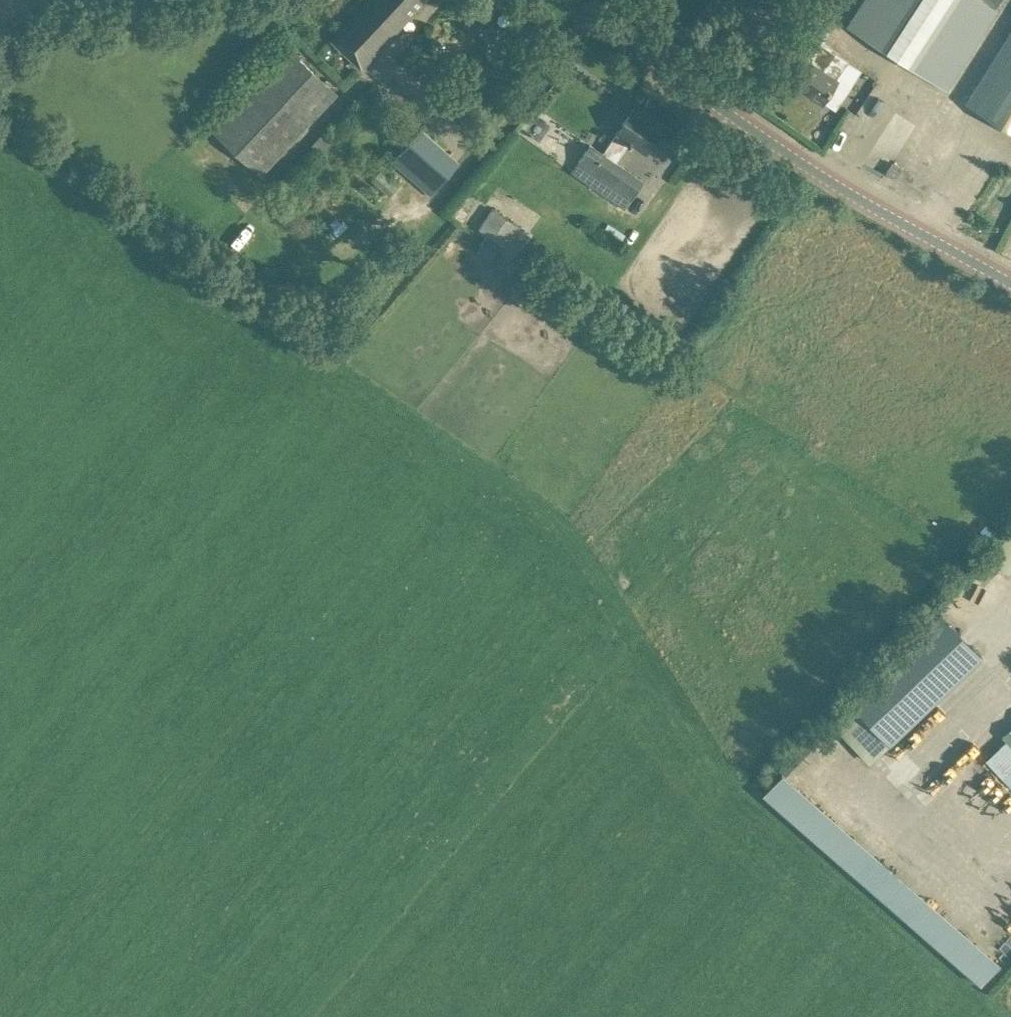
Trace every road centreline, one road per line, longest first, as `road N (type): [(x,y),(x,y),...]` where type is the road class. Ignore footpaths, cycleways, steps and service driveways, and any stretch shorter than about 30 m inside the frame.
road 1 (tertiary): [(1010,284),(813,170),(569,0)]

